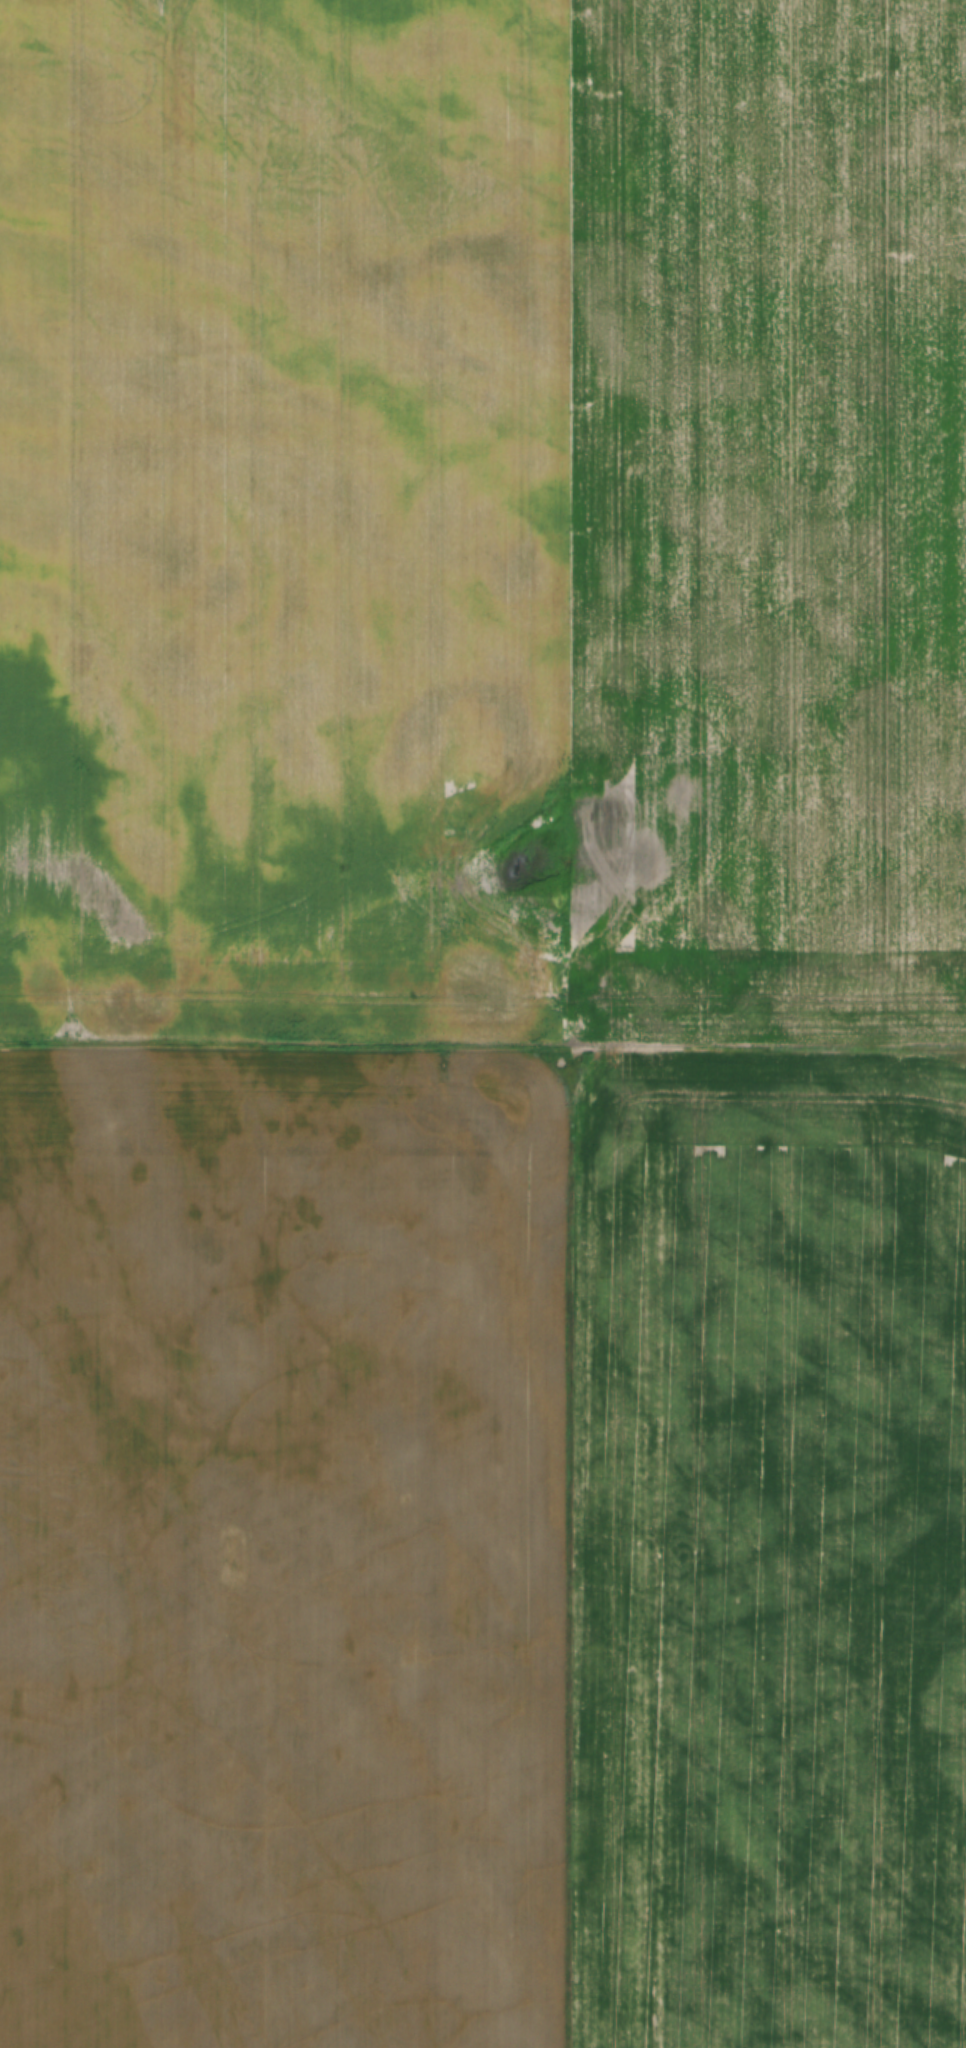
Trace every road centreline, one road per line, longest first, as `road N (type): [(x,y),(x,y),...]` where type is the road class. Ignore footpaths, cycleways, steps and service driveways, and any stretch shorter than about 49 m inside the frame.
road 1 (track): [(0,1052),(72,1037),(965,1050)]

